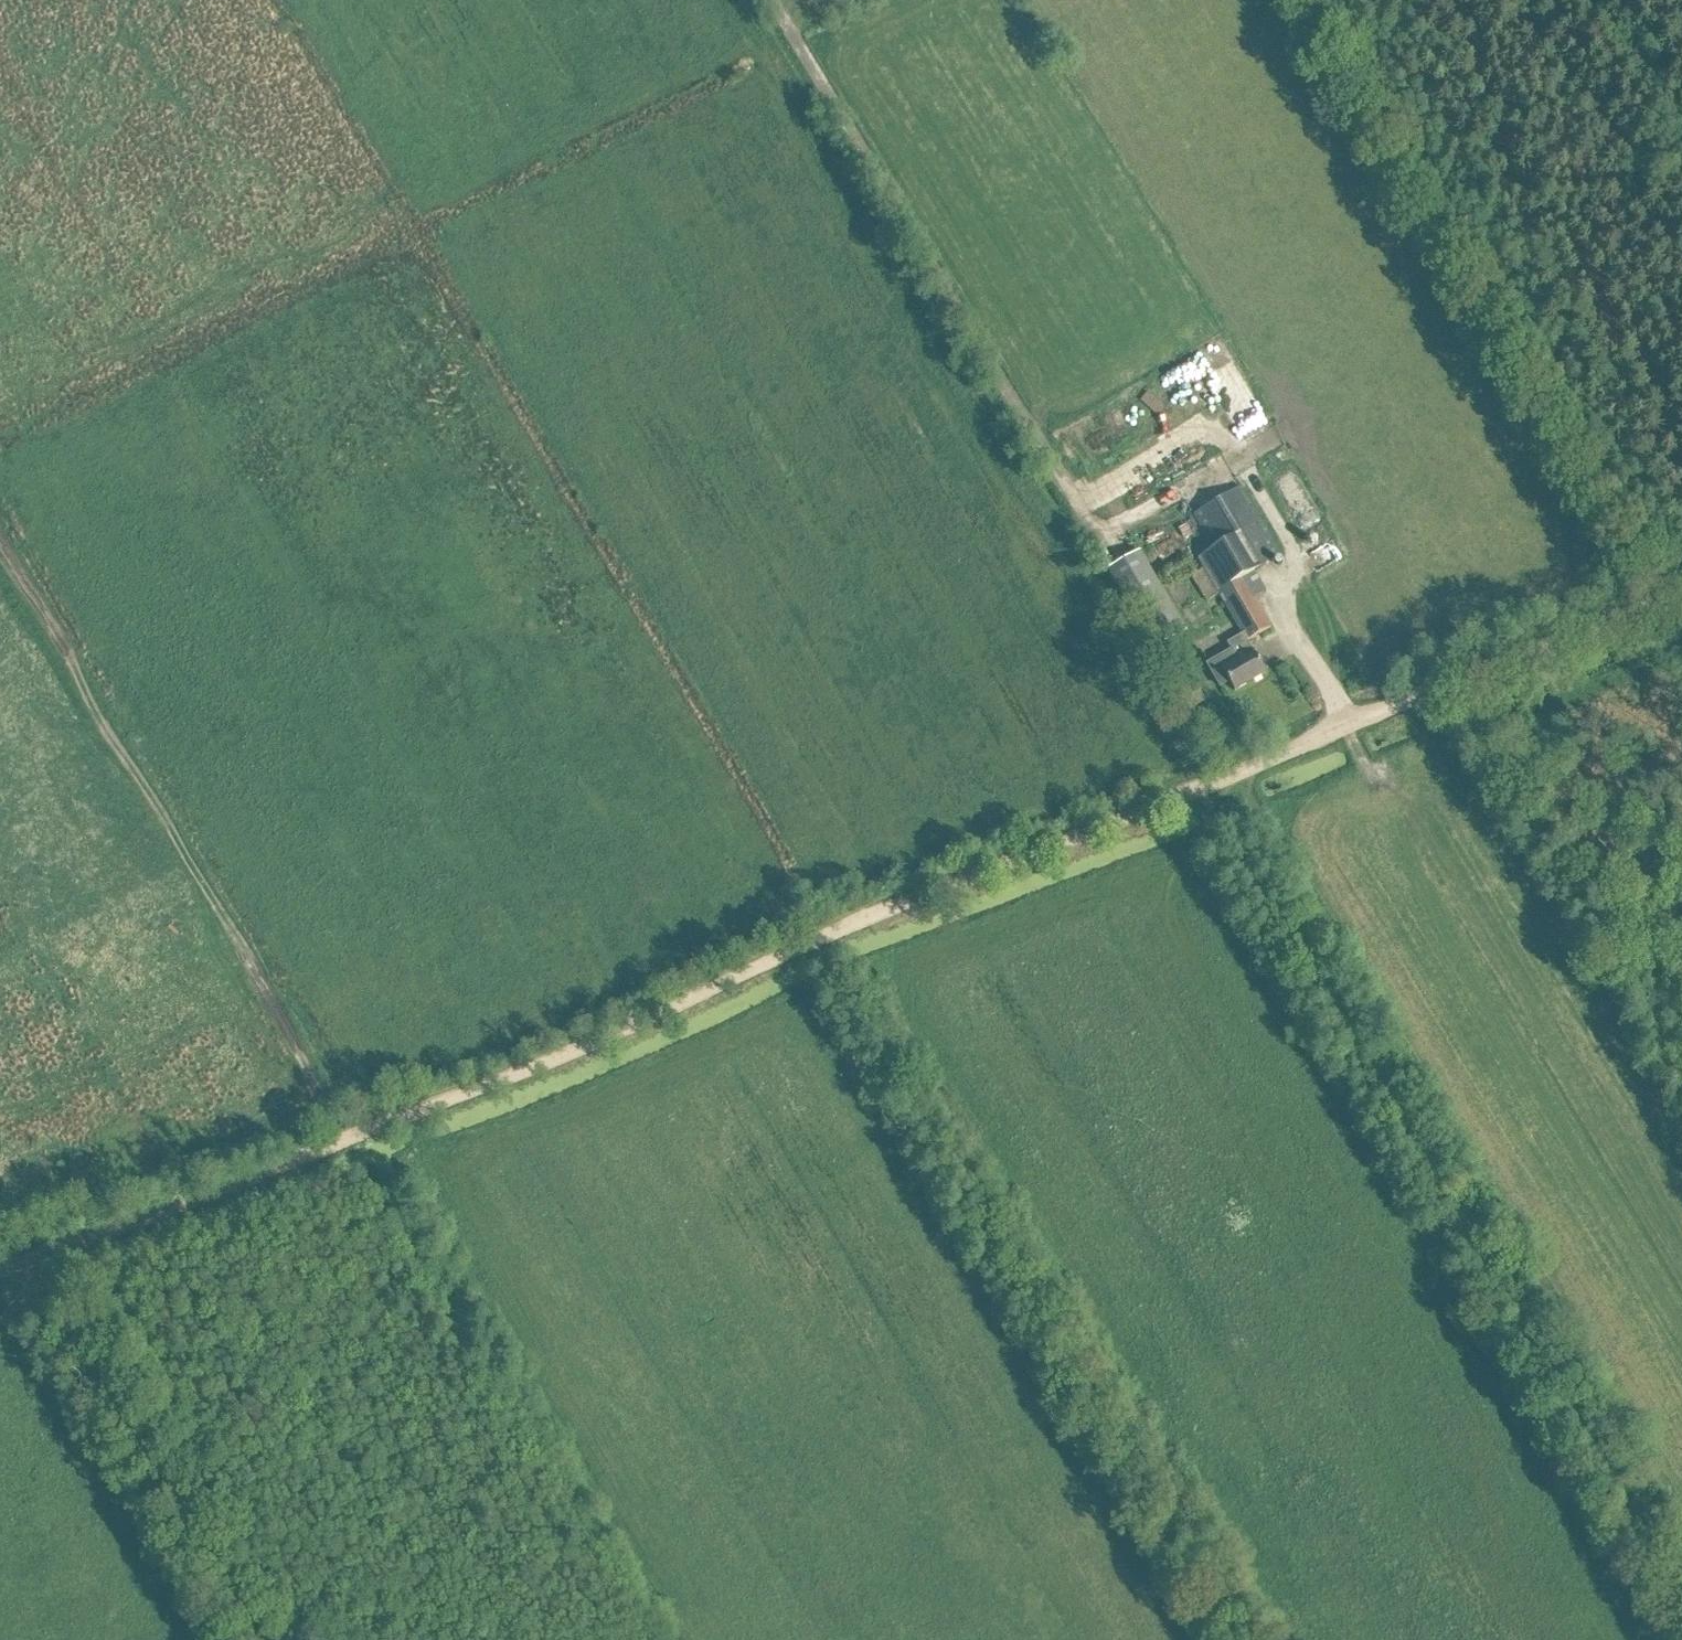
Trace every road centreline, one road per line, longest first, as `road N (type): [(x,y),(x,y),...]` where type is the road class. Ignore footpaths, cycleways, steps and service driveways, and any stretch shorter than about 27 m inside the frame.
road 1 (track): [(0,1271),(359,1139),(861,918),(1238,773)]
road 2 (track): [(1238,773),(1681,596)]
road 3 (track): [(244,1639),(16,1265)]

